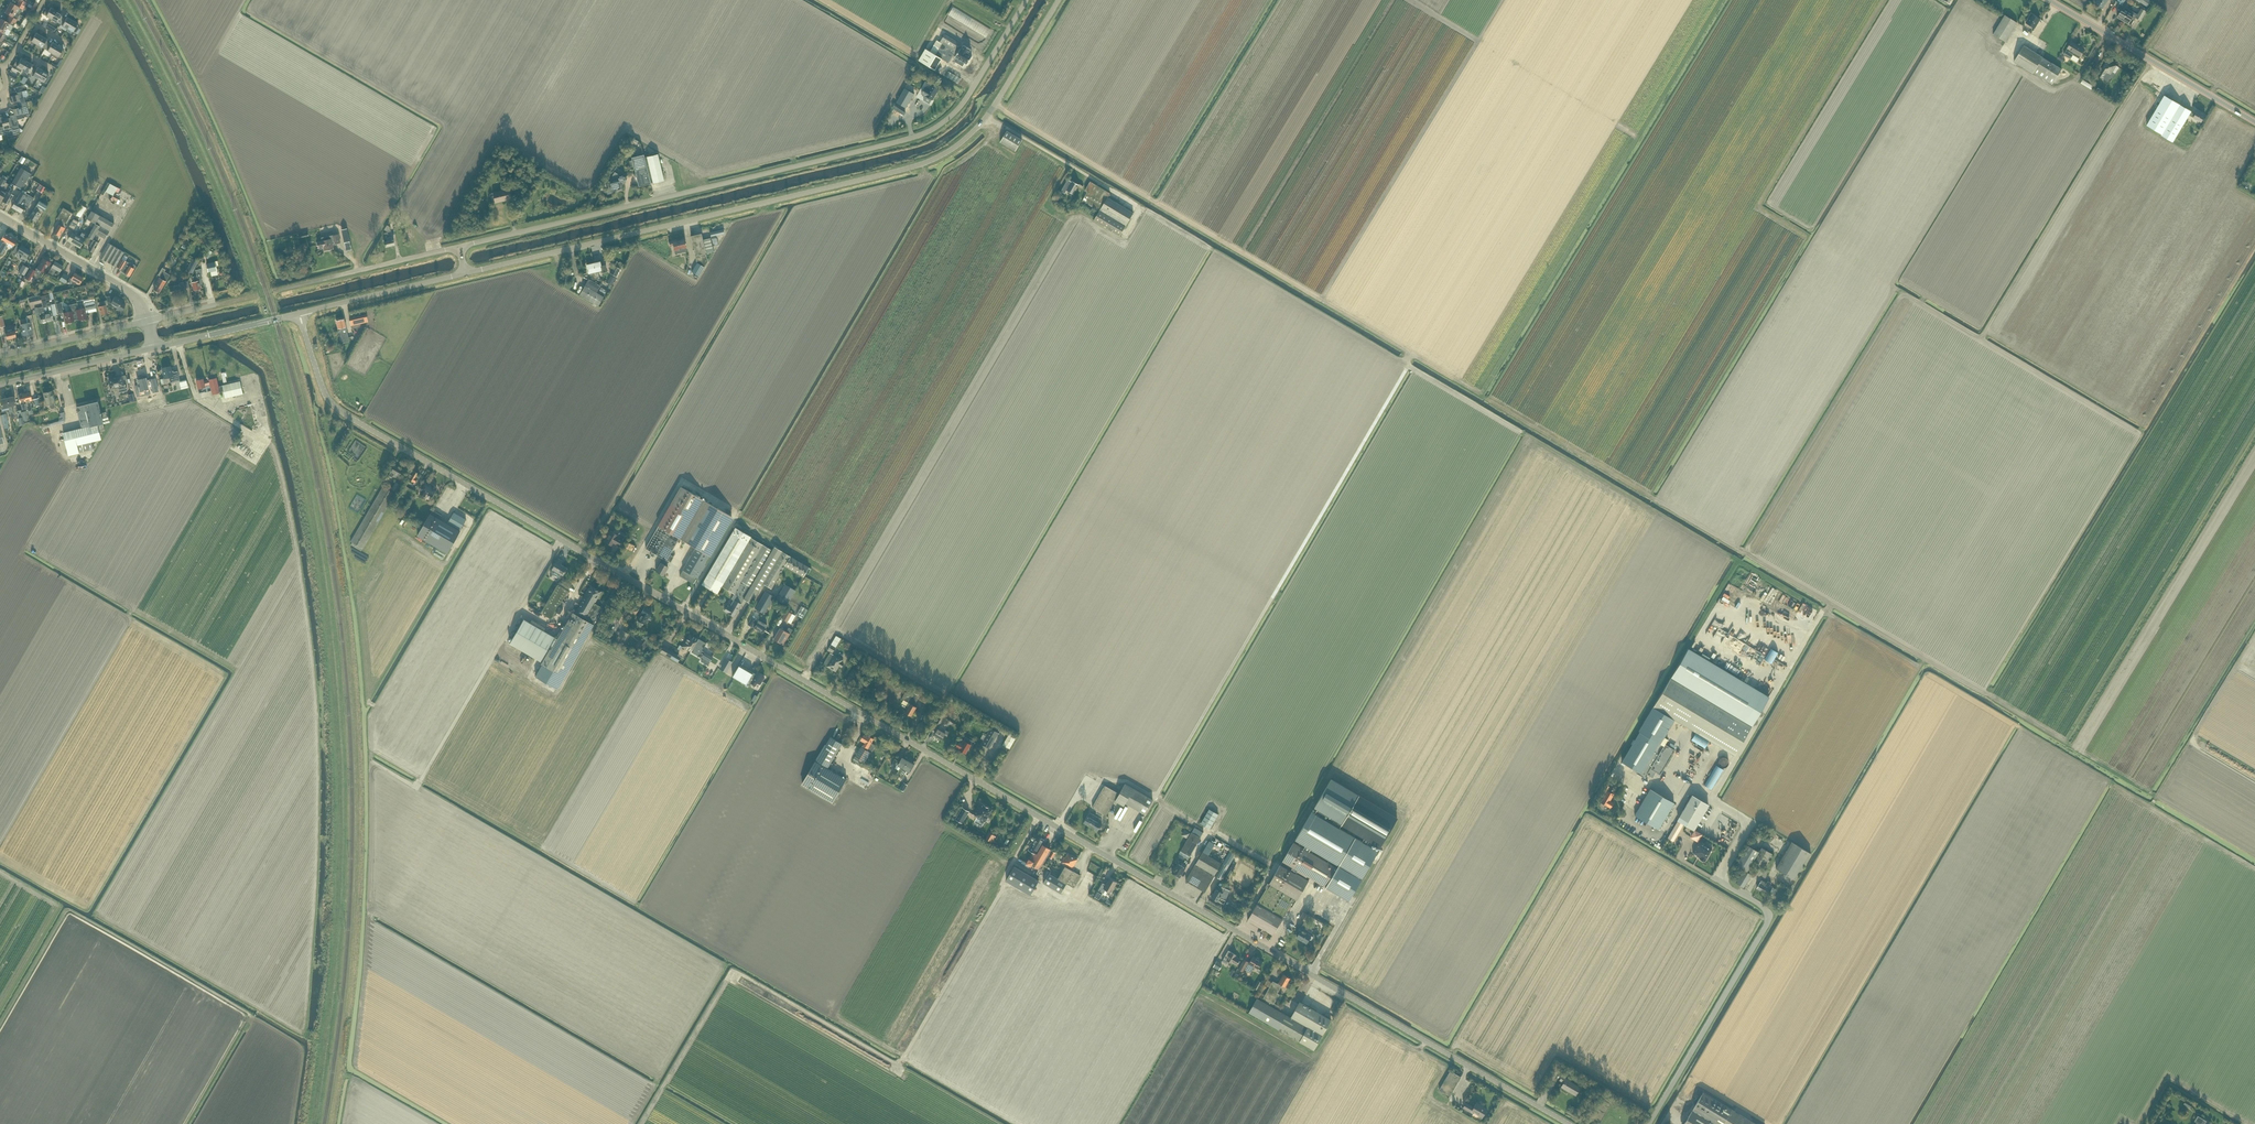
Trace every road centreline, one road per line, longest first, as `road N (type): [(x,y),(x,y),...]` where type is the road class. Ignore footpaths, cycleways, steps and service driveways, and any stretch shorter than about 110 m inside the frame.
road 1 (unclassified): [(1569,1123),(345,414),(325,393),(300,314)]
road 2 (unclassified): [(466,273),(929,161),(981,124),(1059,0)]
road 3 (unclassified): [(459,247),(930,131),(969,95),(1027,0)]
road 4 (unclassified): [(1653,1123),(1772,922),(1768,910),(1658,846)]
road 5 (unclassified): [(2254,122),(2048,0)]
road 6 (unclassified): [(277,290),(459,247)]
road 7 (unclassified): [(147,320),(132,293),(0,216)]
road 8 (unclassified): [(300,314),(466,273)]
road 9 (unclassified): [(0,385),(154,348)]
road 10 (unclassified): [(0,356),(147,320)]
road 11 (unclassified): [(154,348),(300,314)]

